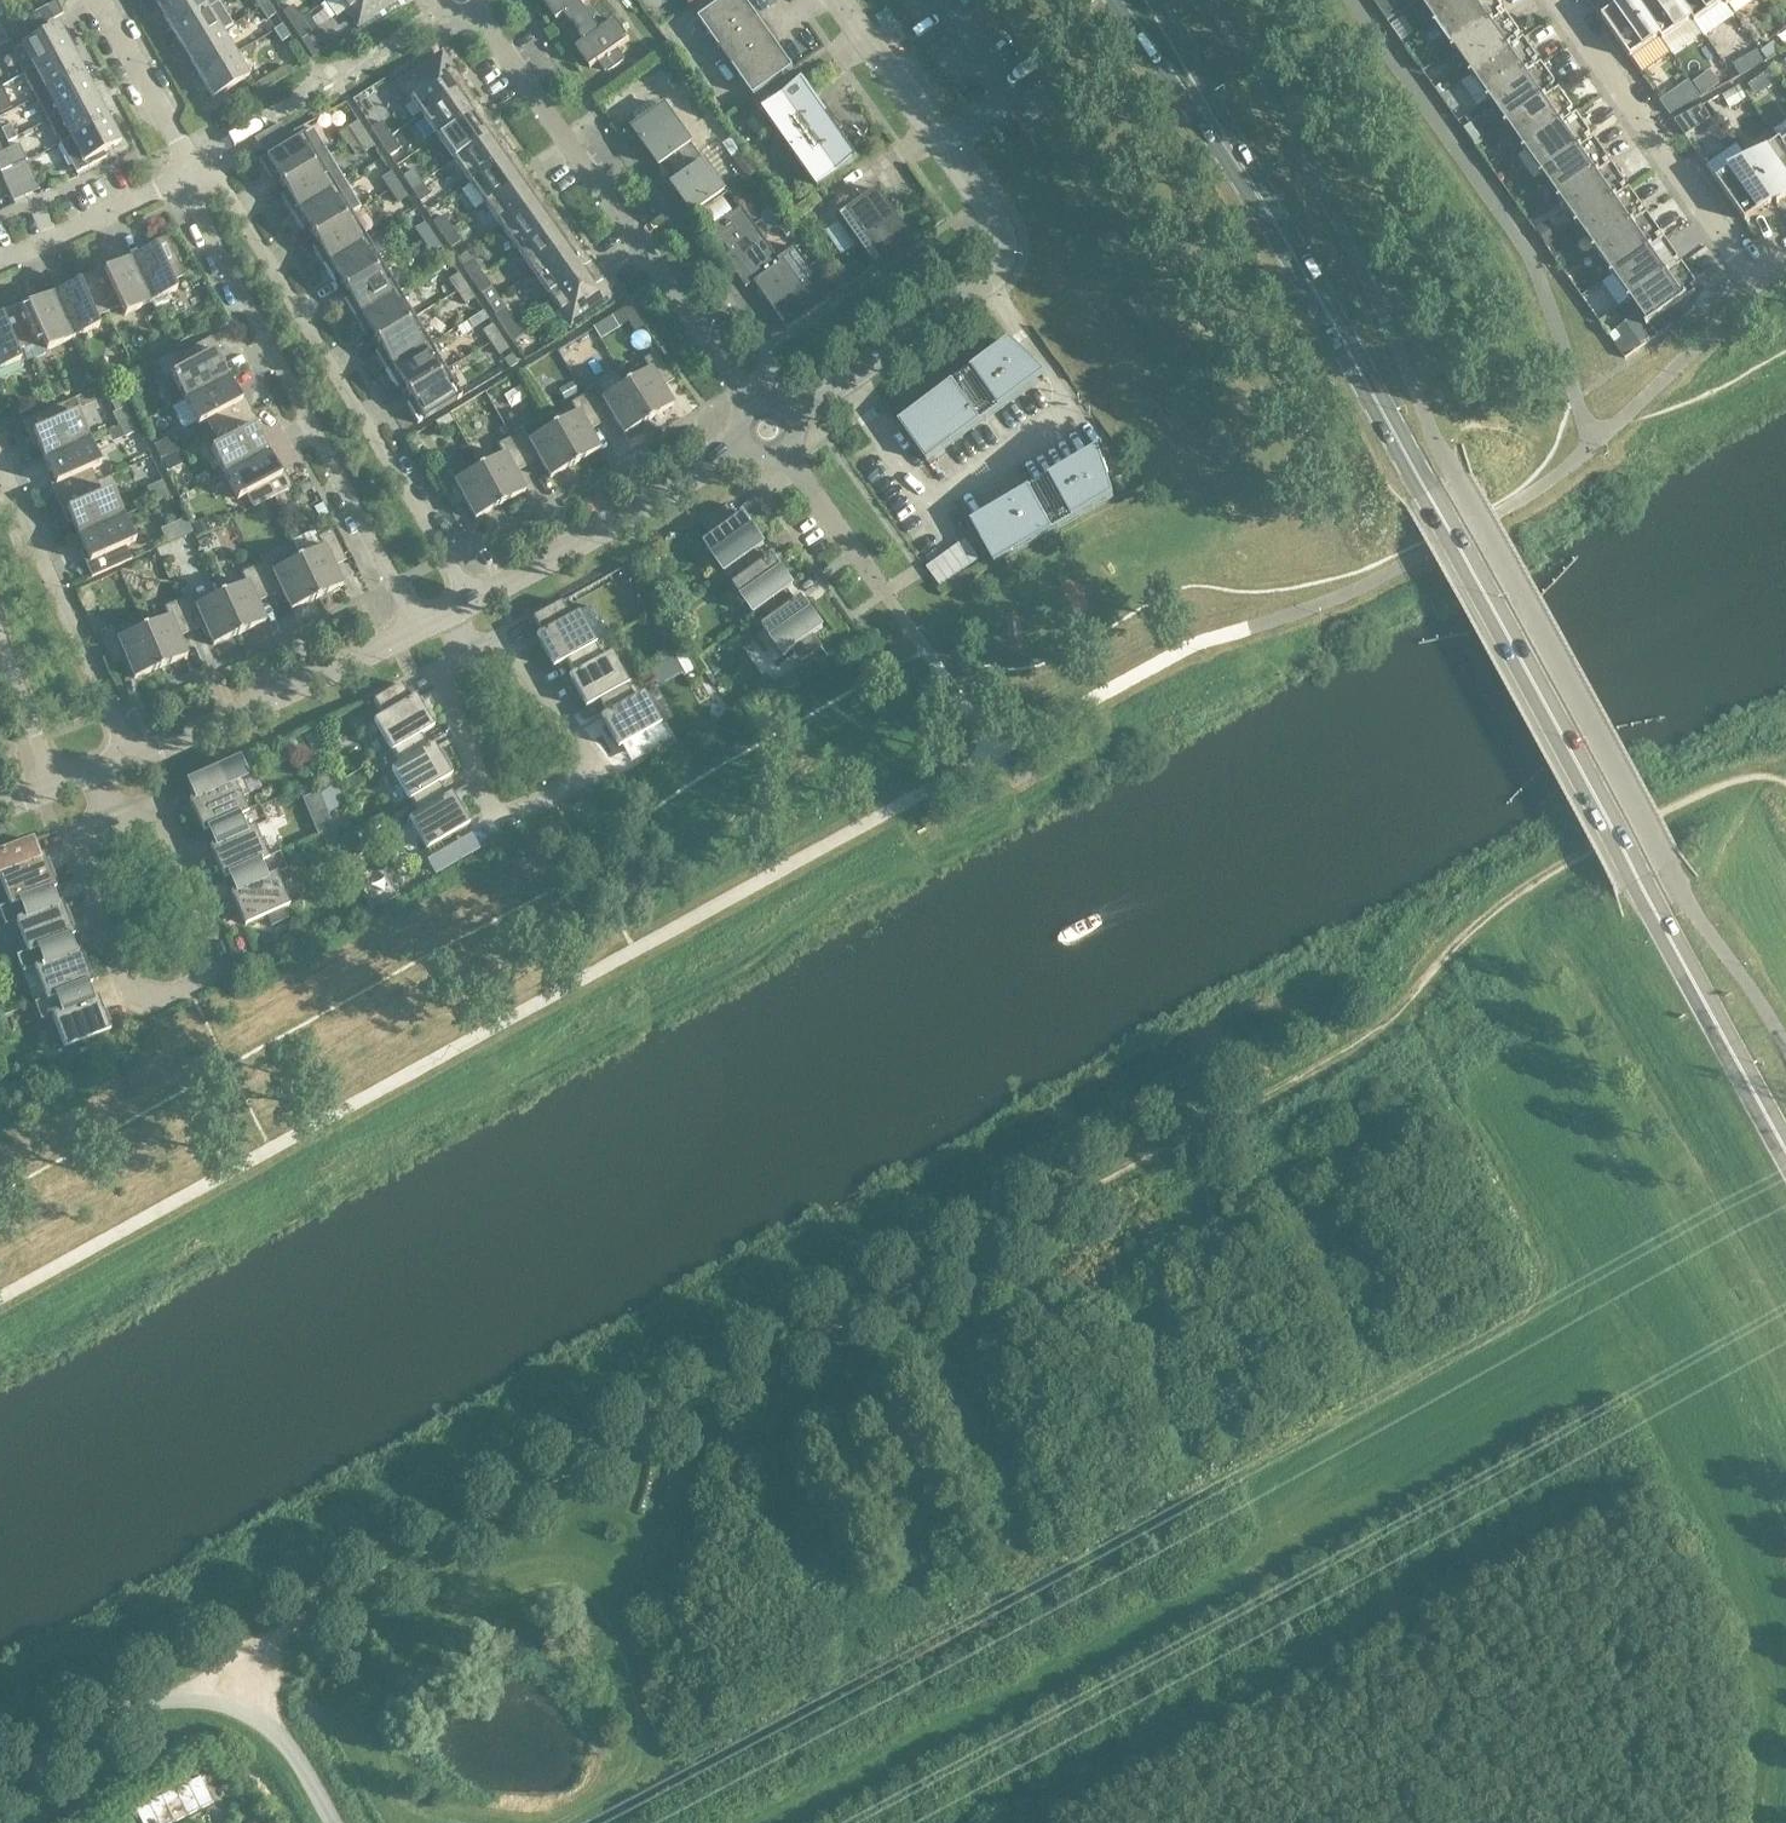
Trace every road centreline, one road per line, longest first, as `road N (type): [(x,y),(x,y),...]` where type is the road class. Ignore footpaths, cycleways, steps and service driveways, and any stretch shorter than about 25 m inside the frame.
road 1 (secondary): [(1785,1149),(1240,165)]
road 2 (residential): [(842,0),(991,214),(998,244),(990,267),(967,293),(769,423)]
road 3 (residential): [(769,423),(462,0)]
road 4 (residential): [(478,597),(212,164)]
road 5 (residential): [(400,633),(174,183)]
road 6 (residential): [(109,815),(139,816),(175,837),(201,880),(211,940),(205,972),(188,993),(155,999),(132,977),(96,896),(93,853)]
road 7 (unclassified): [(330,1822),(281,1735),(229,1700),(160,1697),(0,1784)]
road 8 (residential): [(472,644),(508,654),(554,703),(577,741),(574,773),(508,805),(482,773),(459,714),(459,671)]
road 9 (residential): [(1760,278),(1556,0)]
road 10 (residential): [(769,423),(478,597)]
road 11 (residential): [(129,756),(0,462)]
road 12 (residential): [(400,633),(129,756)]
road 13 (secondary): [(1112,0),(1240,165)]
road 14 (residential): [(882,588),(769,423)]
road 15 (residential): [(193,174),(95,0)]
road 16 (residential): [(0,260),(174,183)]
road 17 (secondary): [(1240,165),(1158,0)]

